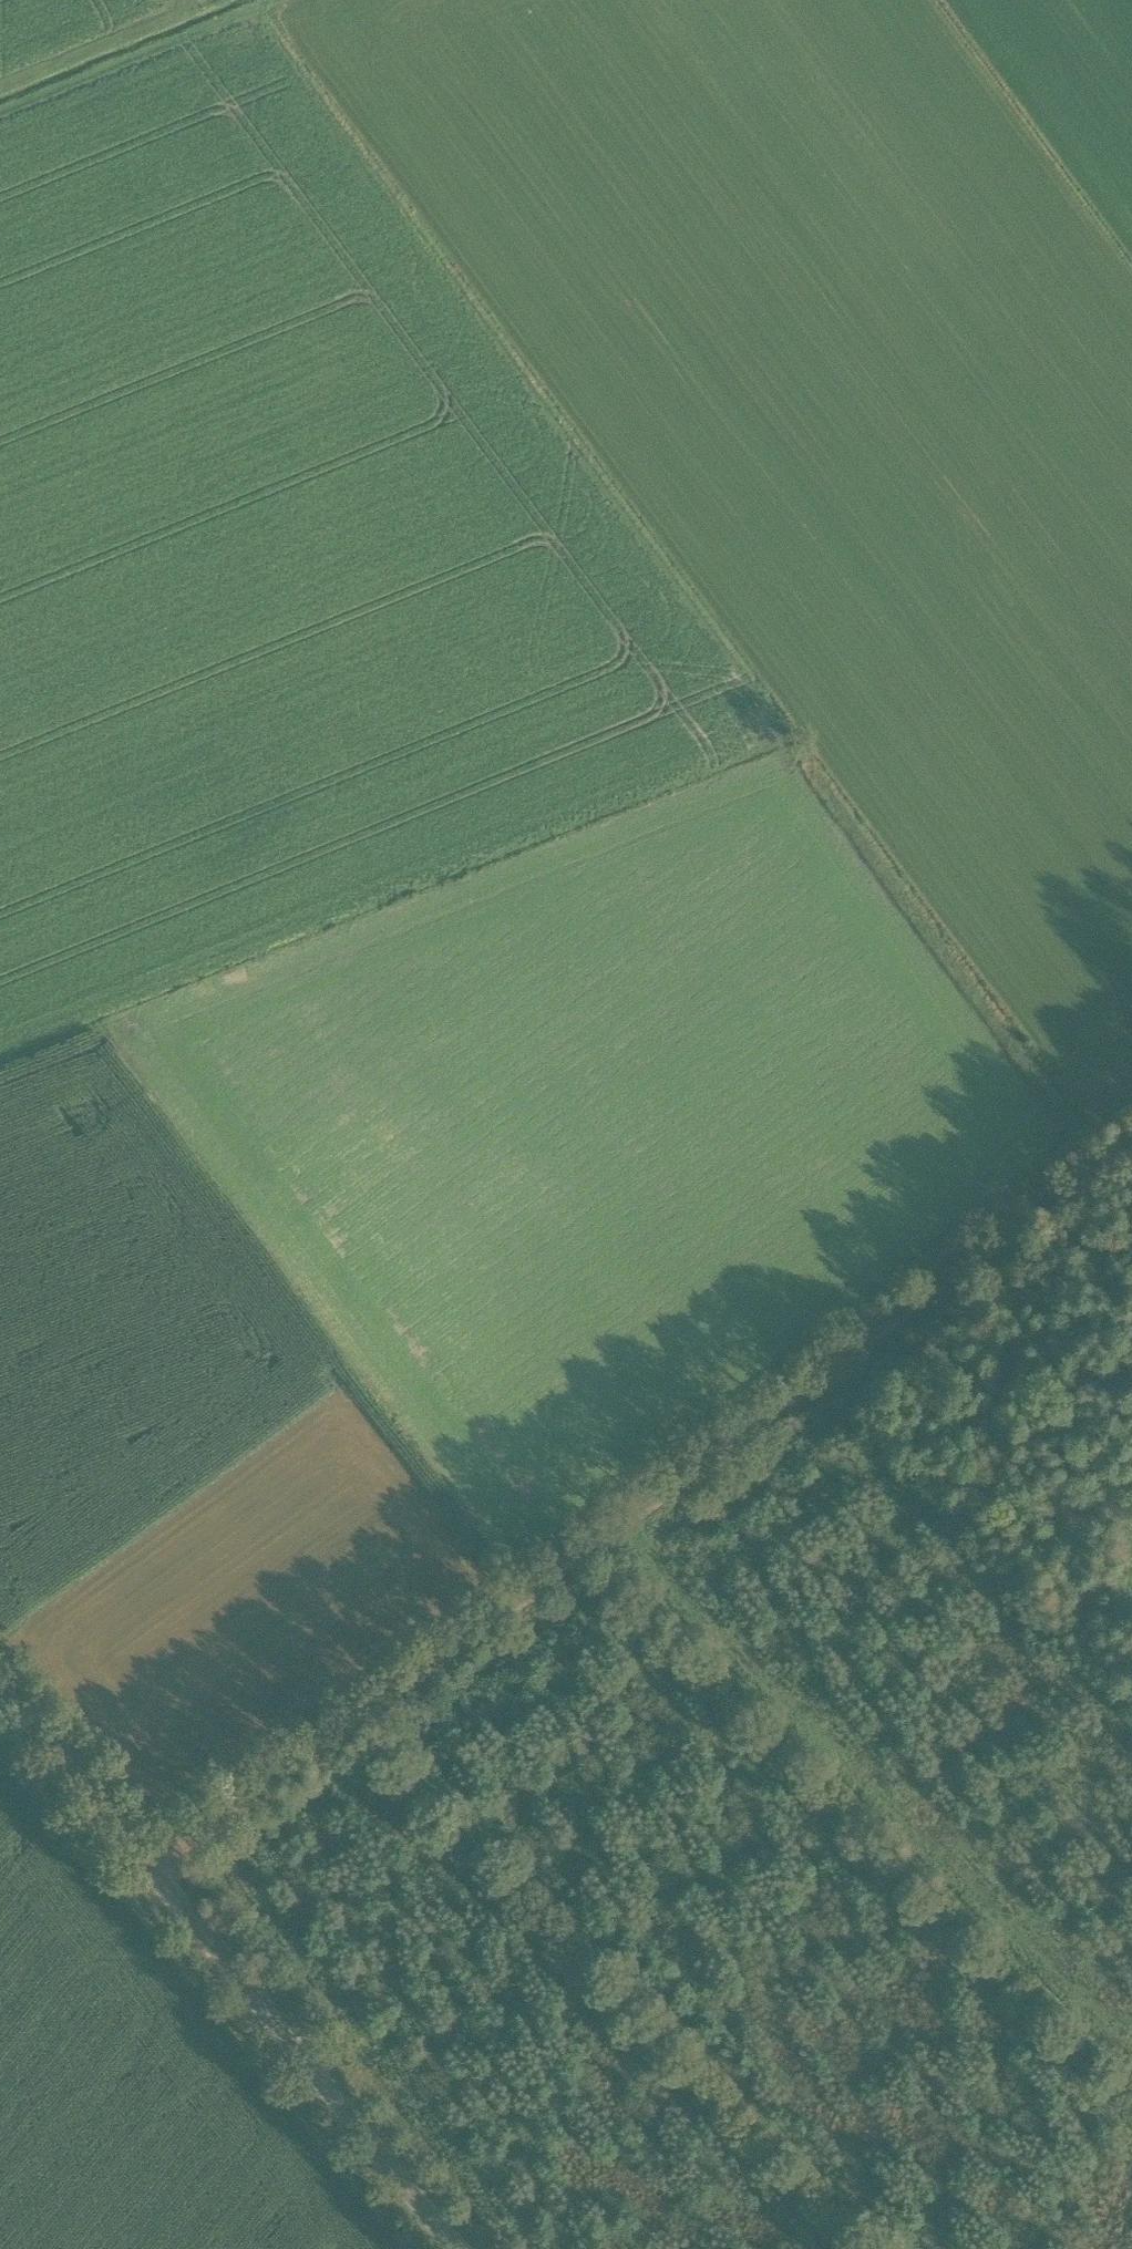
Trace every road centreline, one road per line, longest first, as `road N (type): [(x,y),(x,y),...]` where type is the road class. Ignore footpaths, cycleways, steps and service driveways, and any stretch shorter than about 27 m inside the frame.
road 1 (track): [(156,1874),(1131,1152)]
road 2 (unclassified): [(457,2248),(174,1899),(84,1771),(0,1690)]

